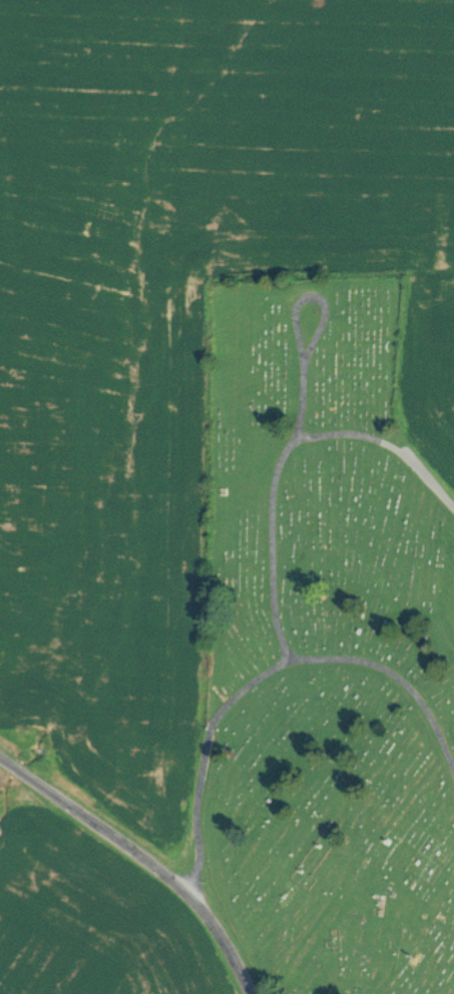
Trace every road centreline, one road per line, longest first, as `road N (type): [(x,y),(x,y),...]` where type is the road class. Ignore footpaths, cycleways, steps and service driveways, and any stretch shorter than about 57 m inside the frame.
road 1 (residential): [(248,993),(216,930),(184,891),(0,757)]

